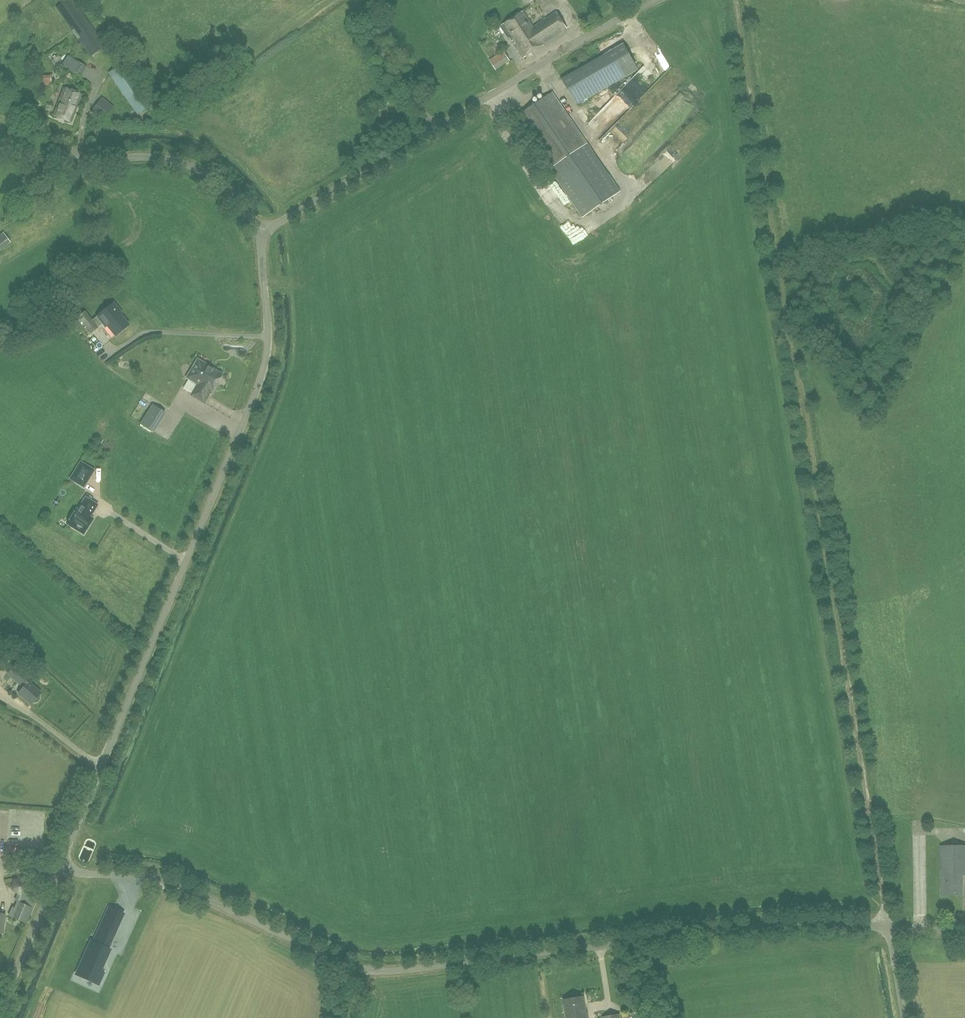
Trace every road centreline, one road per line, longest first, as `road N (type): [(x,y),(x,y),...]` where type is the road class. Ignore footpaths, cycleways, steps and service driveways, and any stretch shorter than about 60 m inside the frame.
road 1 (track): [(737,0),(889,930)]
road 2 (unclassified): [(964,934),(791,925),(377,971),(166,882),(58,872)]
road 3 (unclassified): [(58,872),(266,359),(260,234)]
road 4 (unclassified): [(260,234),(653,0)]
road 5 (unclassified): [(260,234),(218,181),(181,164),(77,163),(0,148)]
road 6 (unclassified): [(0,1013),(58,872)]

